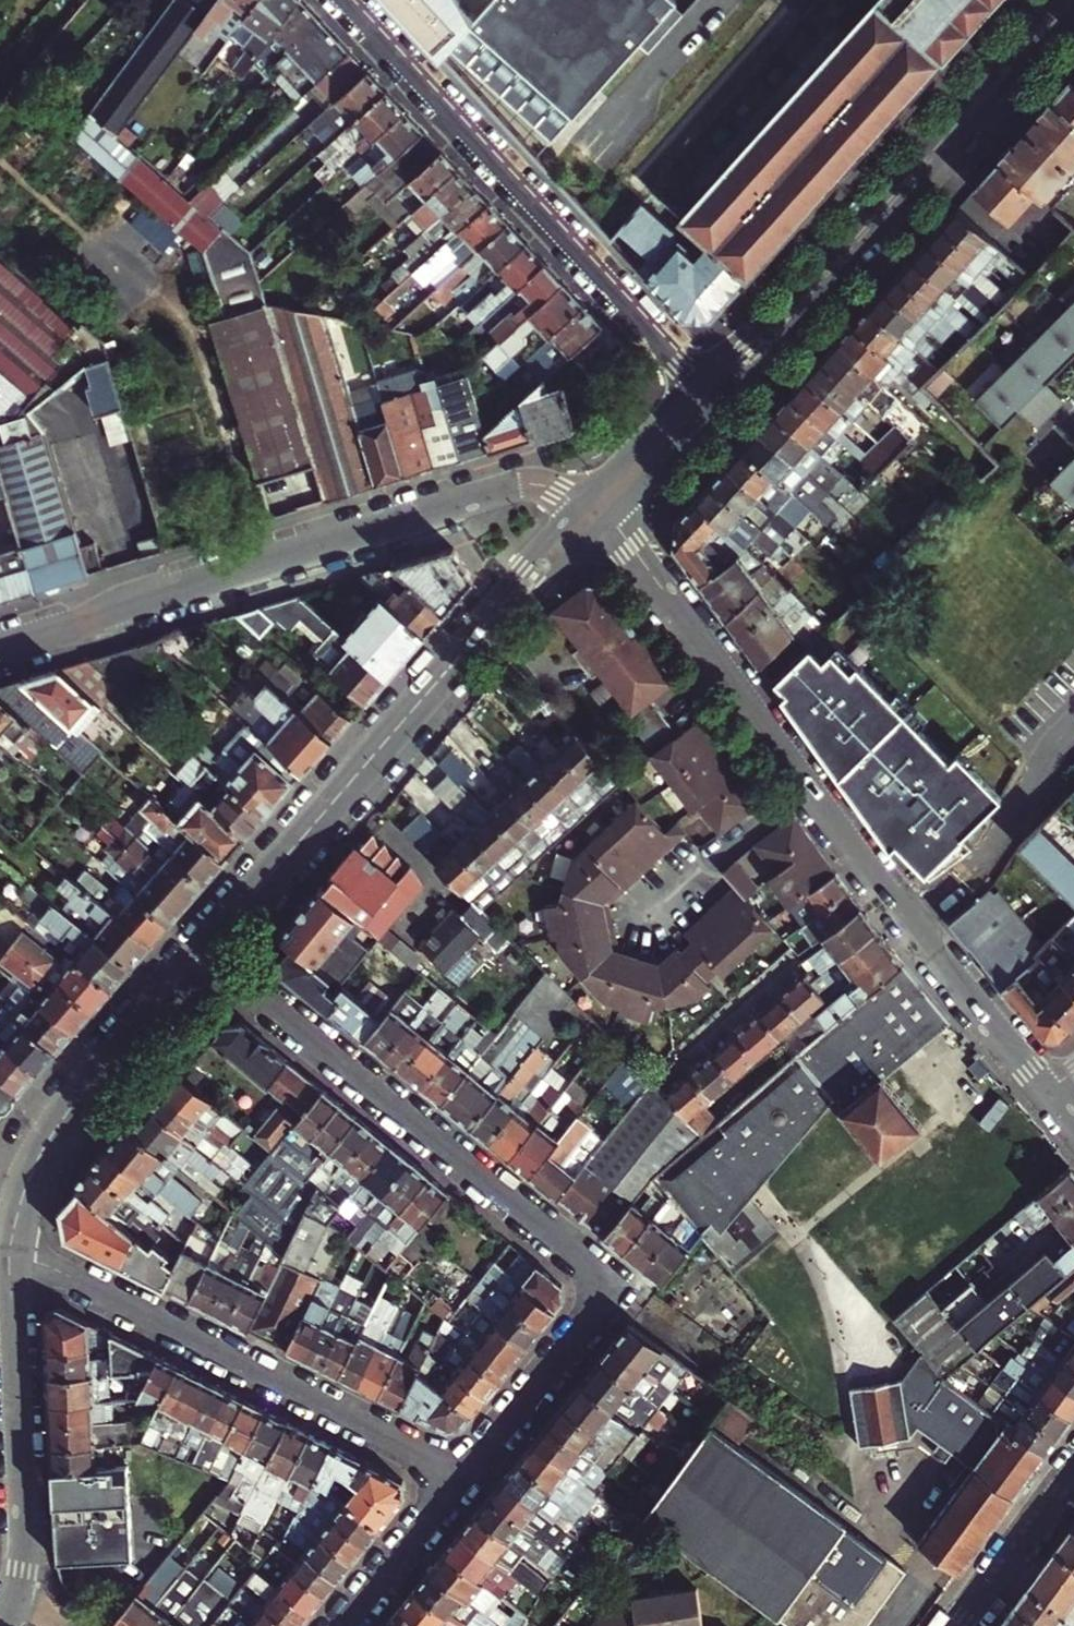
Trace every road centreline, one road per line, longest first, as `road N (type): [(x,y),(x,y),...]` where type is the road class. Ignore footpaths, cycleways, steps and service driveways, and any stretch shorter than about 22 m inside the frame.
road 1 (residential): [(210,946),(615,1282),(463,1475)]
road 2 (residential): [(599,507),(1046,1095)]
road 3 (residential): [(0,647),(503,489),(561,489),(599,507)]
road 4 (tertiary): [(210,946),(599,507)]
road 5 (residential): [(339,0),(707,400)]
road 6 (tertiary): [(707,400),(1070,0)]
road 7 (residential): [(11,1262),(59,1270),(463,1475)]
road 8 (tertiary): [(11,1262),(16,1208),(55,1131),(210,946)]
road 9 (tertiary): [(19,1595),(11,1262)]
road 10 (residential): [(463,1475),(344,1625)]
road 11 (residential): [(1073,1475),(977,1603)]
road 12 (residential): [(977,1603),(888,1538),(882,1490)]
road 13 (tertiary): [(707,400),(599,507)]

